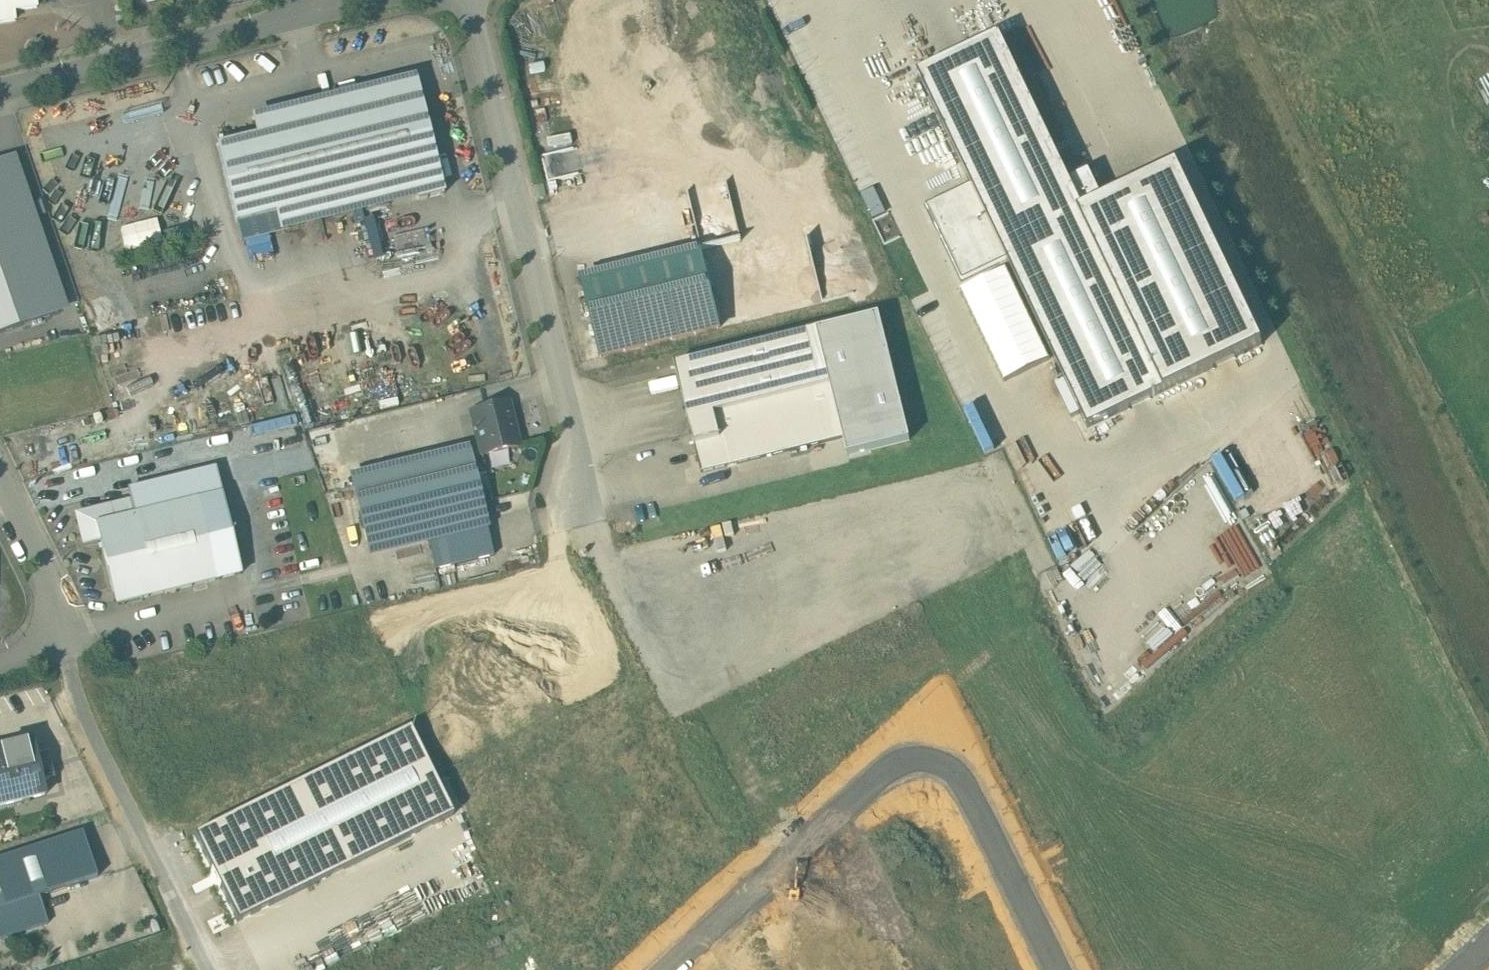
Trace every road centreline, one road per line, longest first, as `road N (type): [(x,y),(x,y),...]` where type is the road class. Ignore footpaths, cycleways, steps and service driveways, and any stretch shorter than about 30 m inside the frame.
road 1 (unclassified): [(1063,969),(960,777),(933,760),(894,766),(667,969)]
road 2 (residential): [(466,0),(573,431),(574,505)]
road 3 (unclassified): [(61,648),(76,697),(206,969)]
road 4 (residential): [(317,9),(0,88)]
road 5 (unclassified): [(0,484),(53,586),(61,648)]

